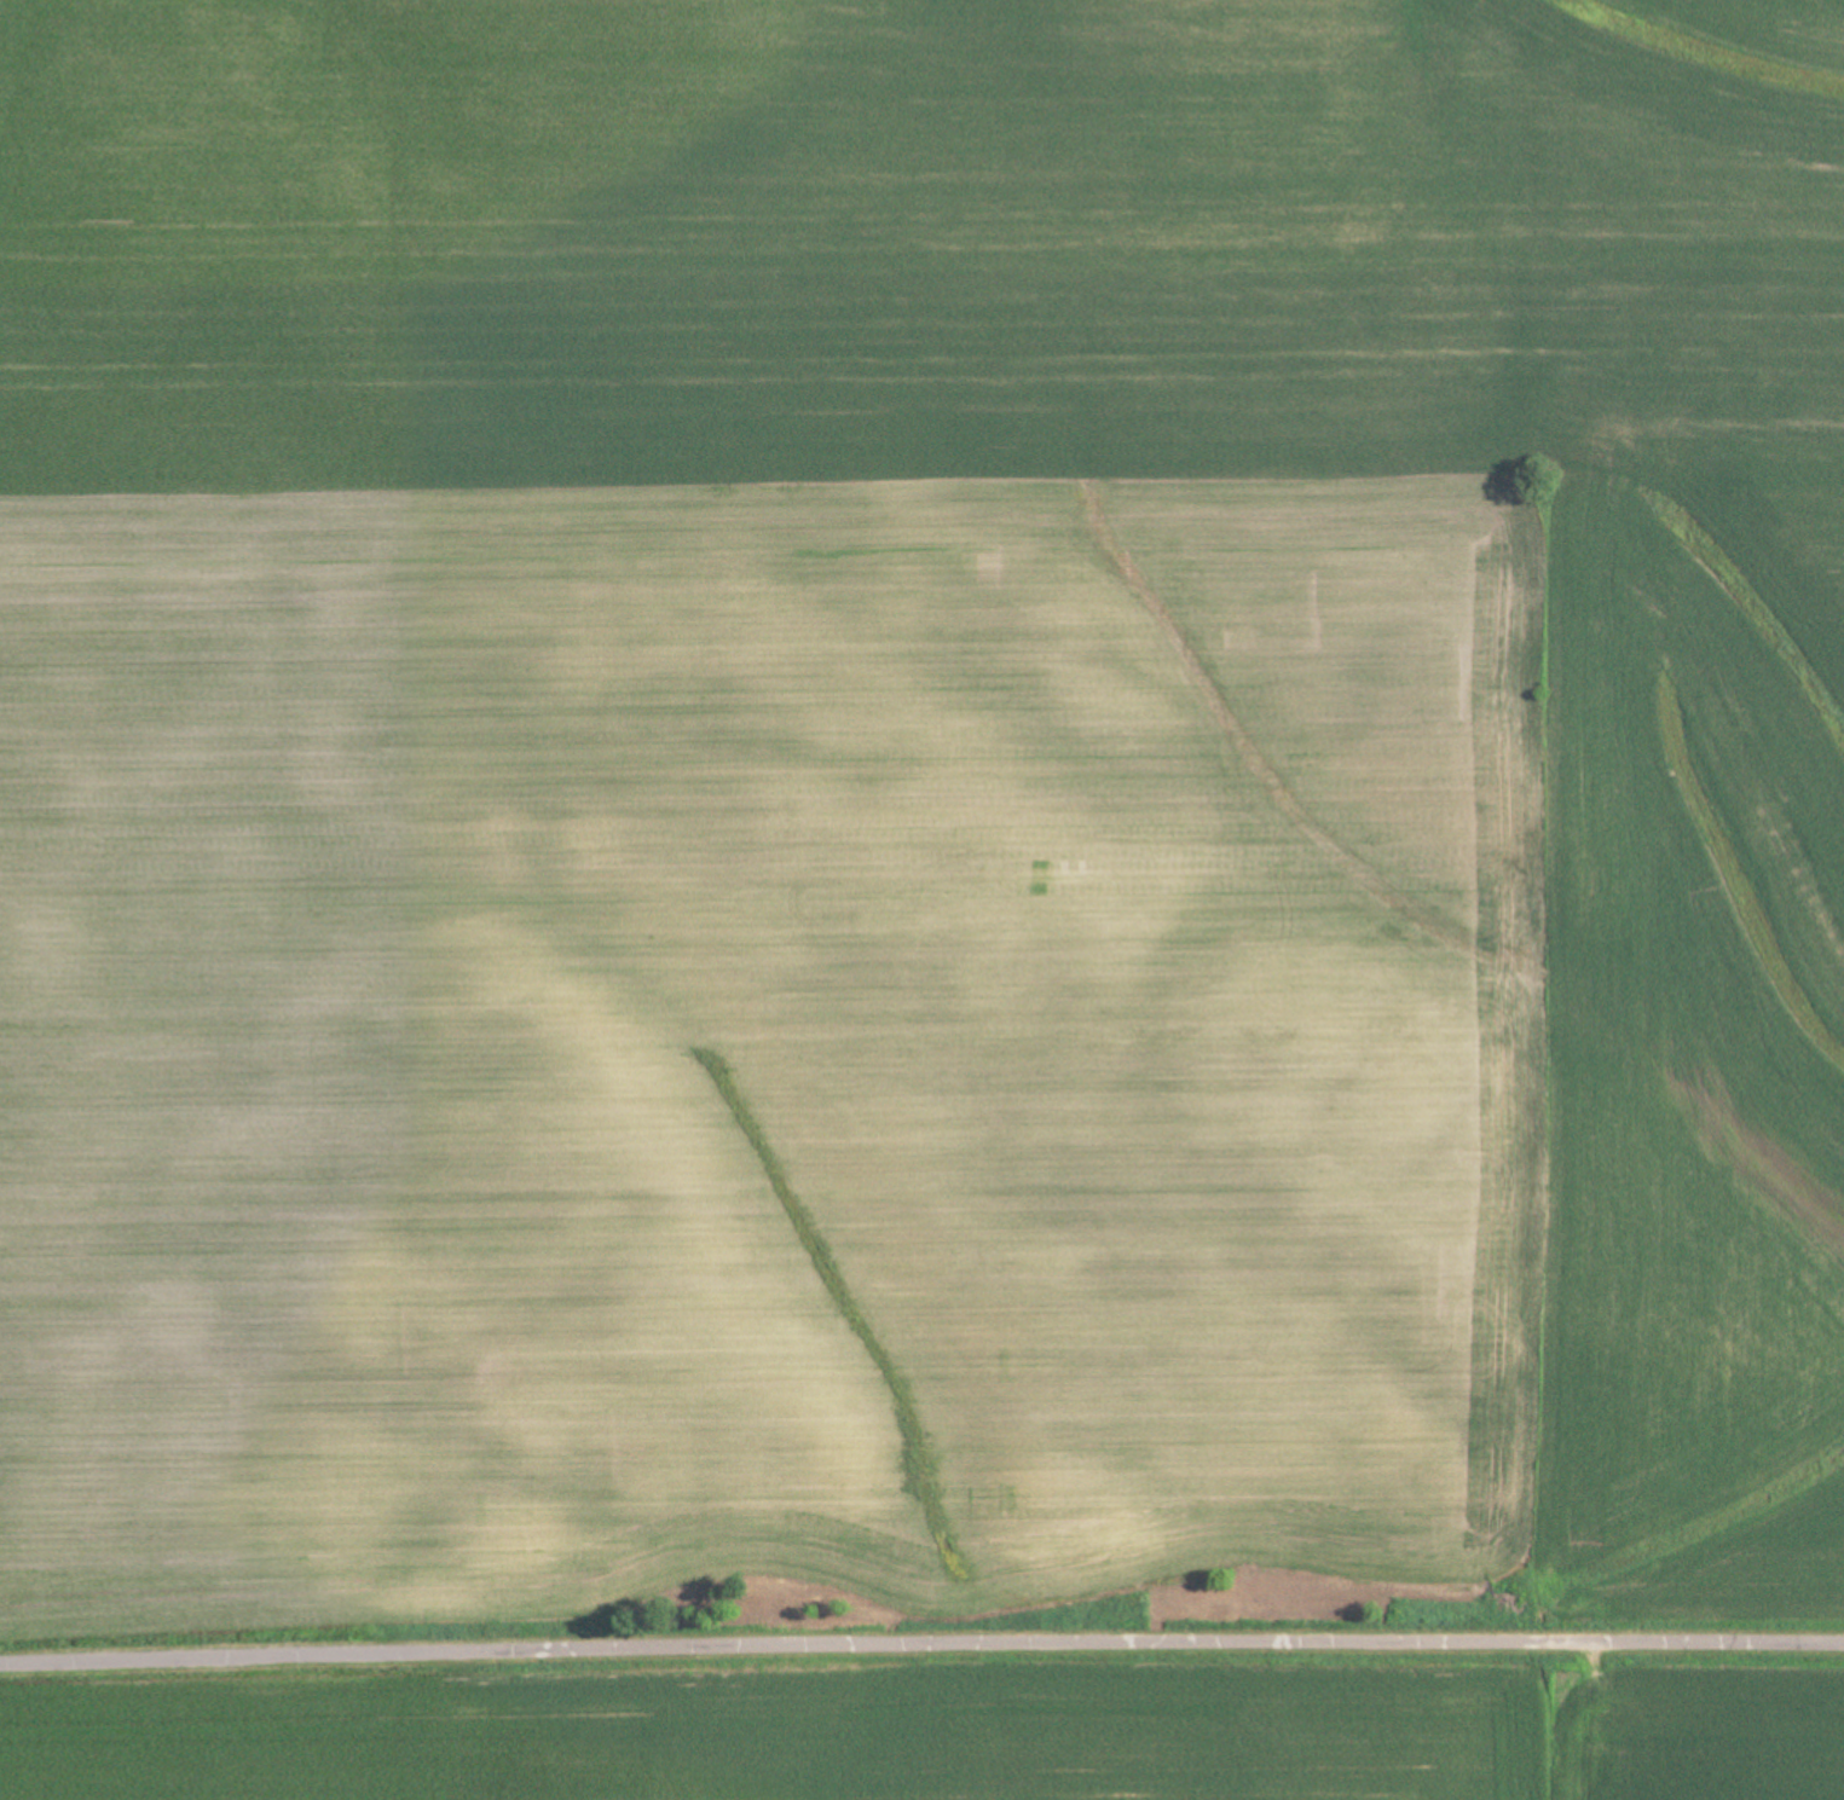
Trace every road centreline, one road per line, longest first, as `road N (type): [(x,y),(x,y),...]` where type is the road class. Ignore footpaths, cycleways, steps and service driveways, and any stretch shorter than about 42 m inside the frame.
road 1 (residential): [(1843,1620),(1631,1614),(0,1665)]

